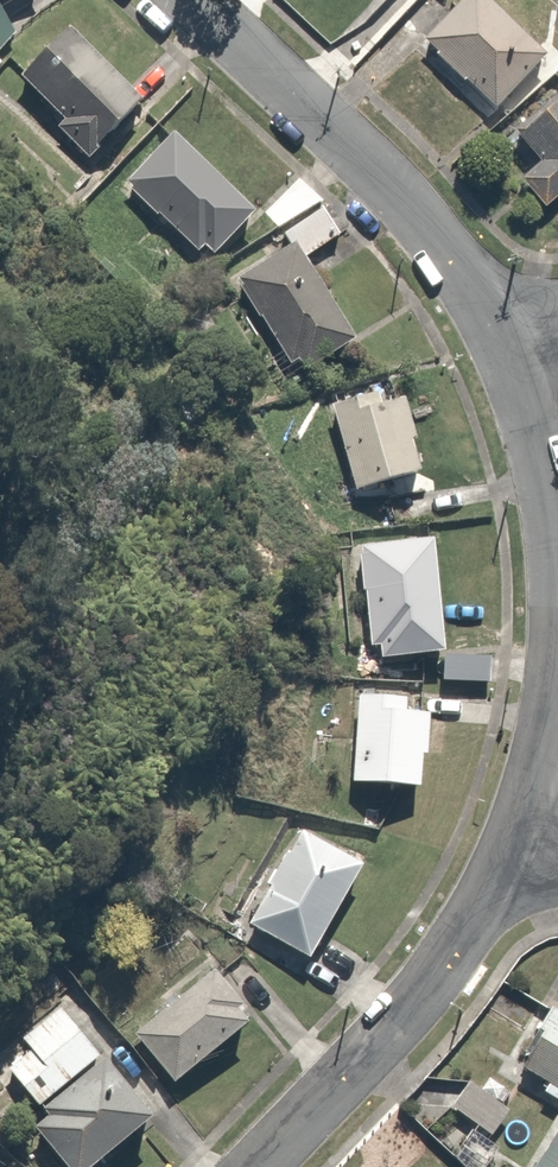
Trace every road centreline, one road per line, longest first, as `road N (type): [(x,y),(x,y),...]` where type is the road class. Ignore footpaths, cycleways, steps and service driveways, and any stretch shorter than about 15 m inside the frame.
road 1 (residential): [(502,338),(557,540),(554,683),(523,826)]
road 2 (residential): [(195,0),(385,177),(477,294),(502,338)]
road 3 (residential): [(523,826),(436,973),(255,1166)]

